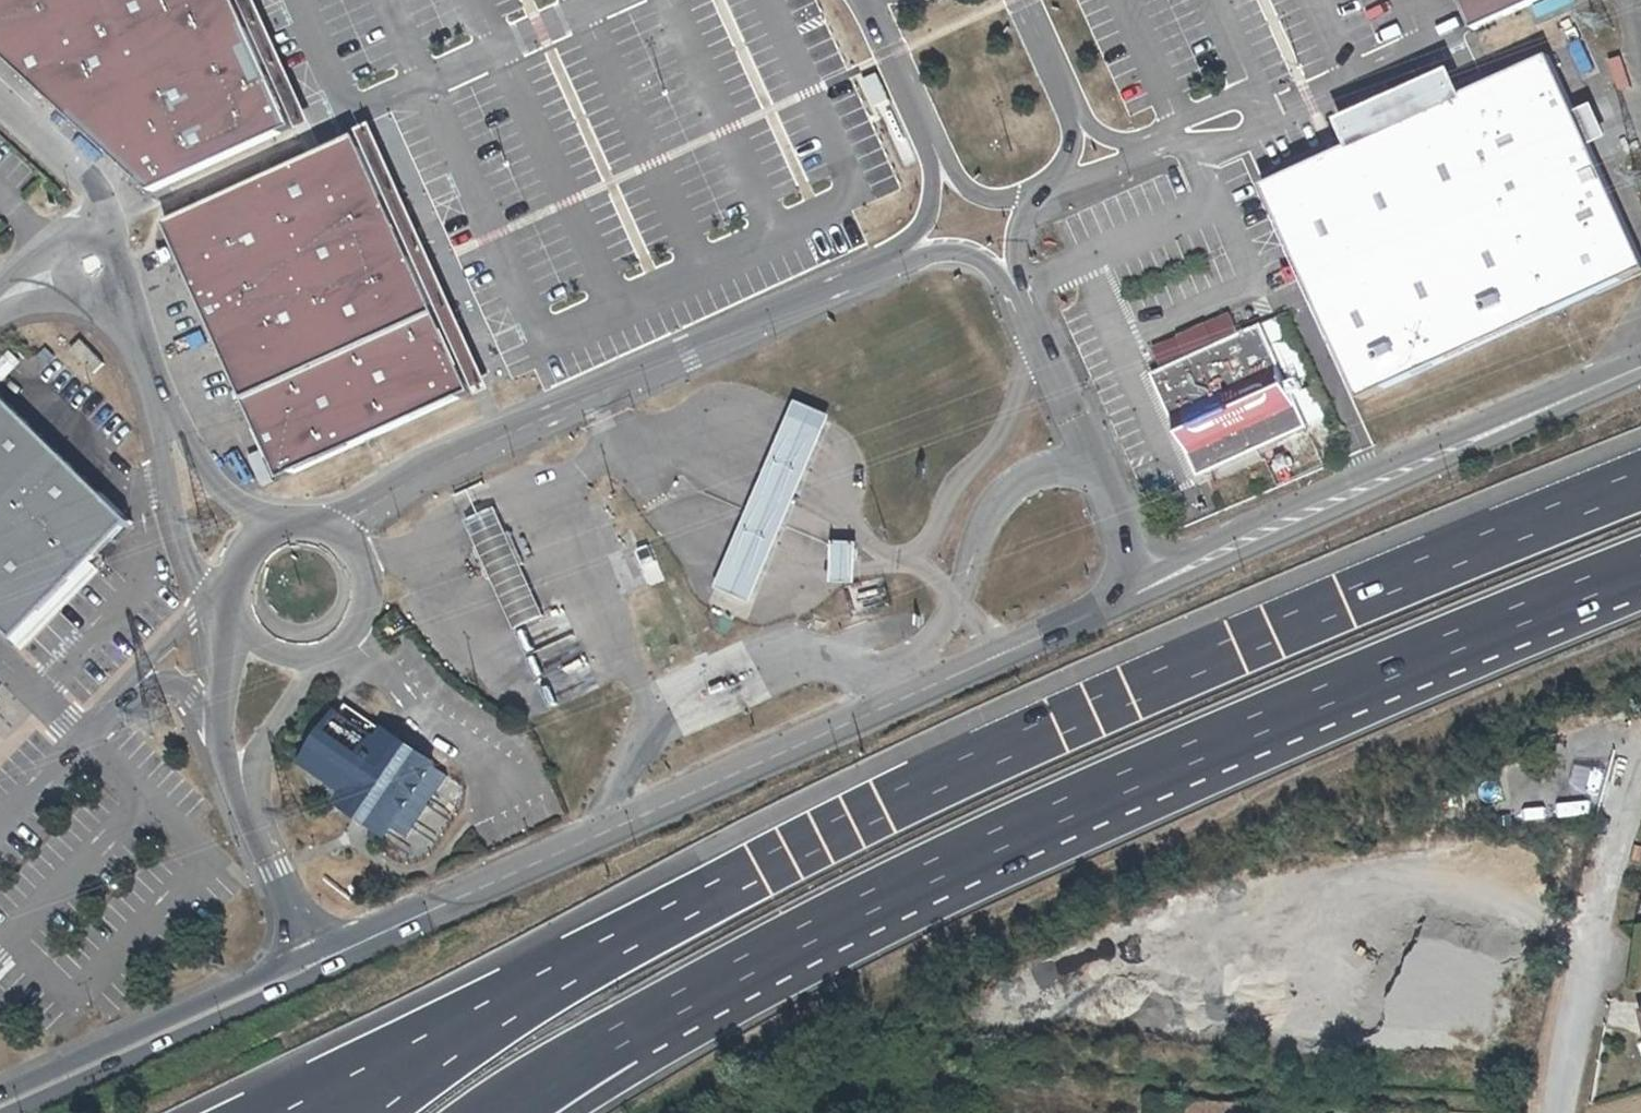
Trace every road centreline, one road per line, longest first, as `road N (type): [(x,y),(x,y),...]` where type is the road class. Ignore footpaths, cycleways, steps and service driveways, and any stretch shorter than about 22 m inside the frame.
road 1 (motorway): [(1640,480),(985,755),(633,931),(311,1112)]
road 2 (unclassified): [(1145,589),(320,962)]
road 3 (motorway): [(880,895),(1084,797),(1640,565)]
road 4 (residential): [(894,260),(396,490),(339,538)]
road 5 (residential): [(154,405),(190,558),(236,621),(219,737),(320,962)]
road 6 (unclassified): [(1640,368),(1145,589)]
road 7 (motorway): [(493,1112),(594,1049),(880,895)]
road 8 (motorway): [(574,1112),(774,991),(880,895)]
road 9 (unclassified): [(1552,1112),(1622,807),(1640,760)]
road 10 (unclassified): [(320,962),(282,971),(0,1096)]
road 11 (unclassified): [(17,1112),(287,988),(320,962)]
road 12 (residential): [(1145,589),(1014,286)]
road 13 (residential): [(305,526),(261,543),(245,570),(256,623),(287,643),(323,641),(352,618),(362,582),(339,538)]
road 14 (residential): [(1027,205),(1062,169),(1078,118),(1022,0)]
road 15 (unclassified): [(91,264),(95,189),(0,100)]
road 16 (residential): [(305,526),(223,493),(154,405)]
road 17 (residential): [(869,0),(937,154)]
road 18 (unclassified): [(91,264),(122,311),(154,405)]
road 19 (residential): [(1014,286),(972,253),(894,260)]

